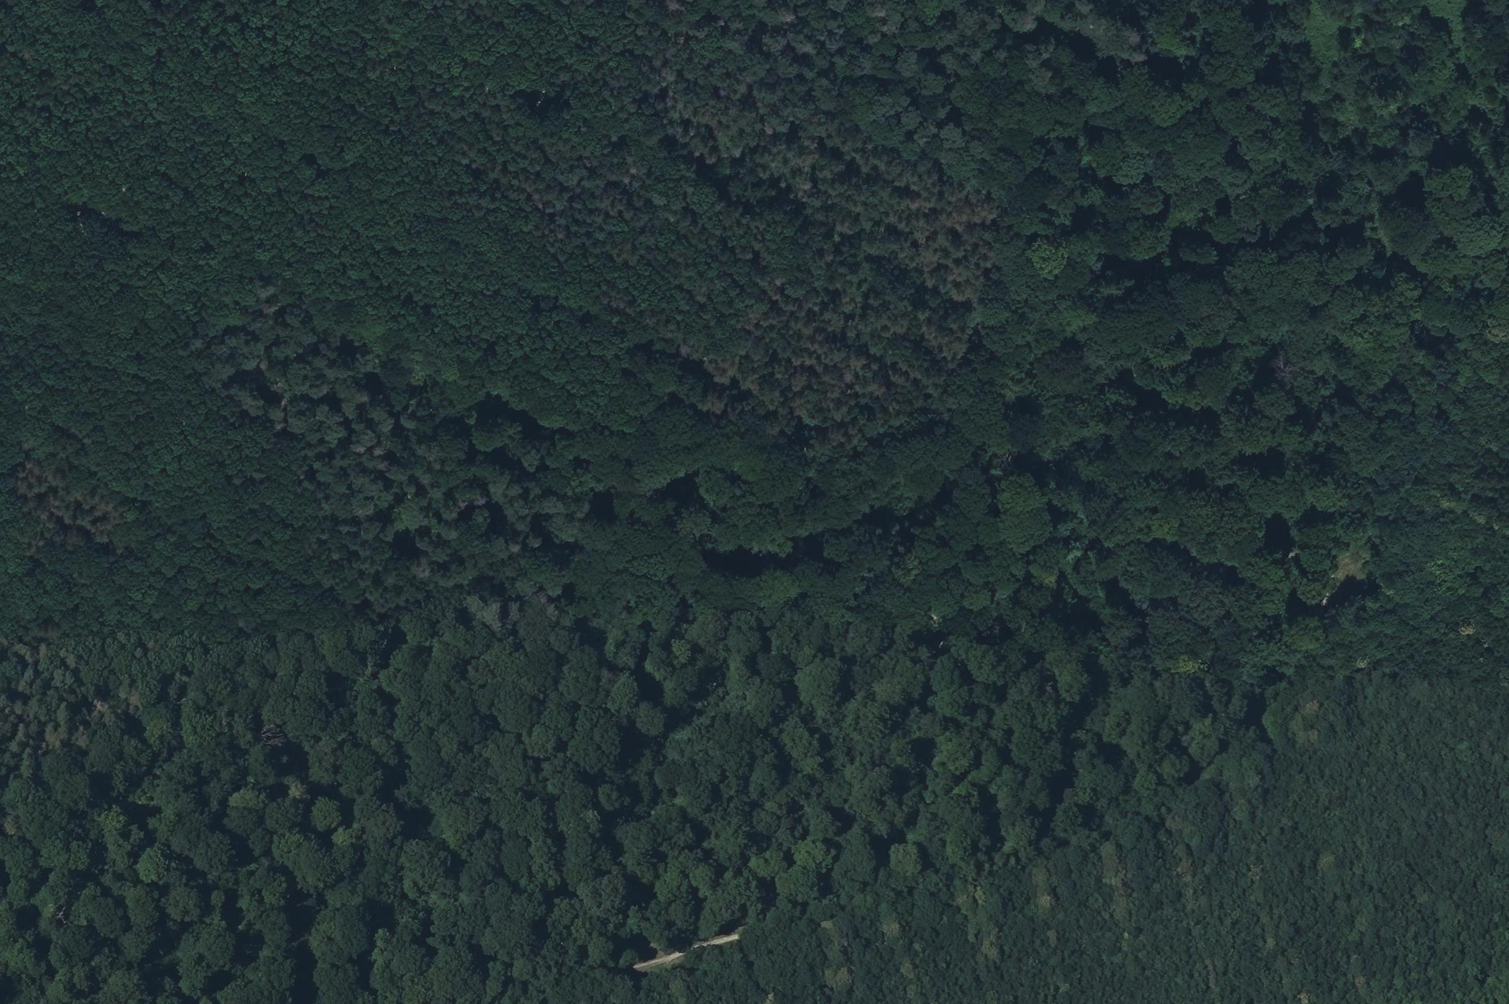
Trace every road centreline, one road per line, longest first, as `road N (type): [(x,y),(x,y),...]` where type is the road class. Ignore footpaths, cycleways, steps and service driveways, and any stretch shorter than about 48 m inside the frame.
road 1 (track): [(681,953),(1137,804),(1260,716),(1319,617),(1333,561),(1325,535),(1429,219),(1508,164)]
road 2 (track): [(749,0),(929,80)]
road 3 (track): [(501,1003),(681,953)]

